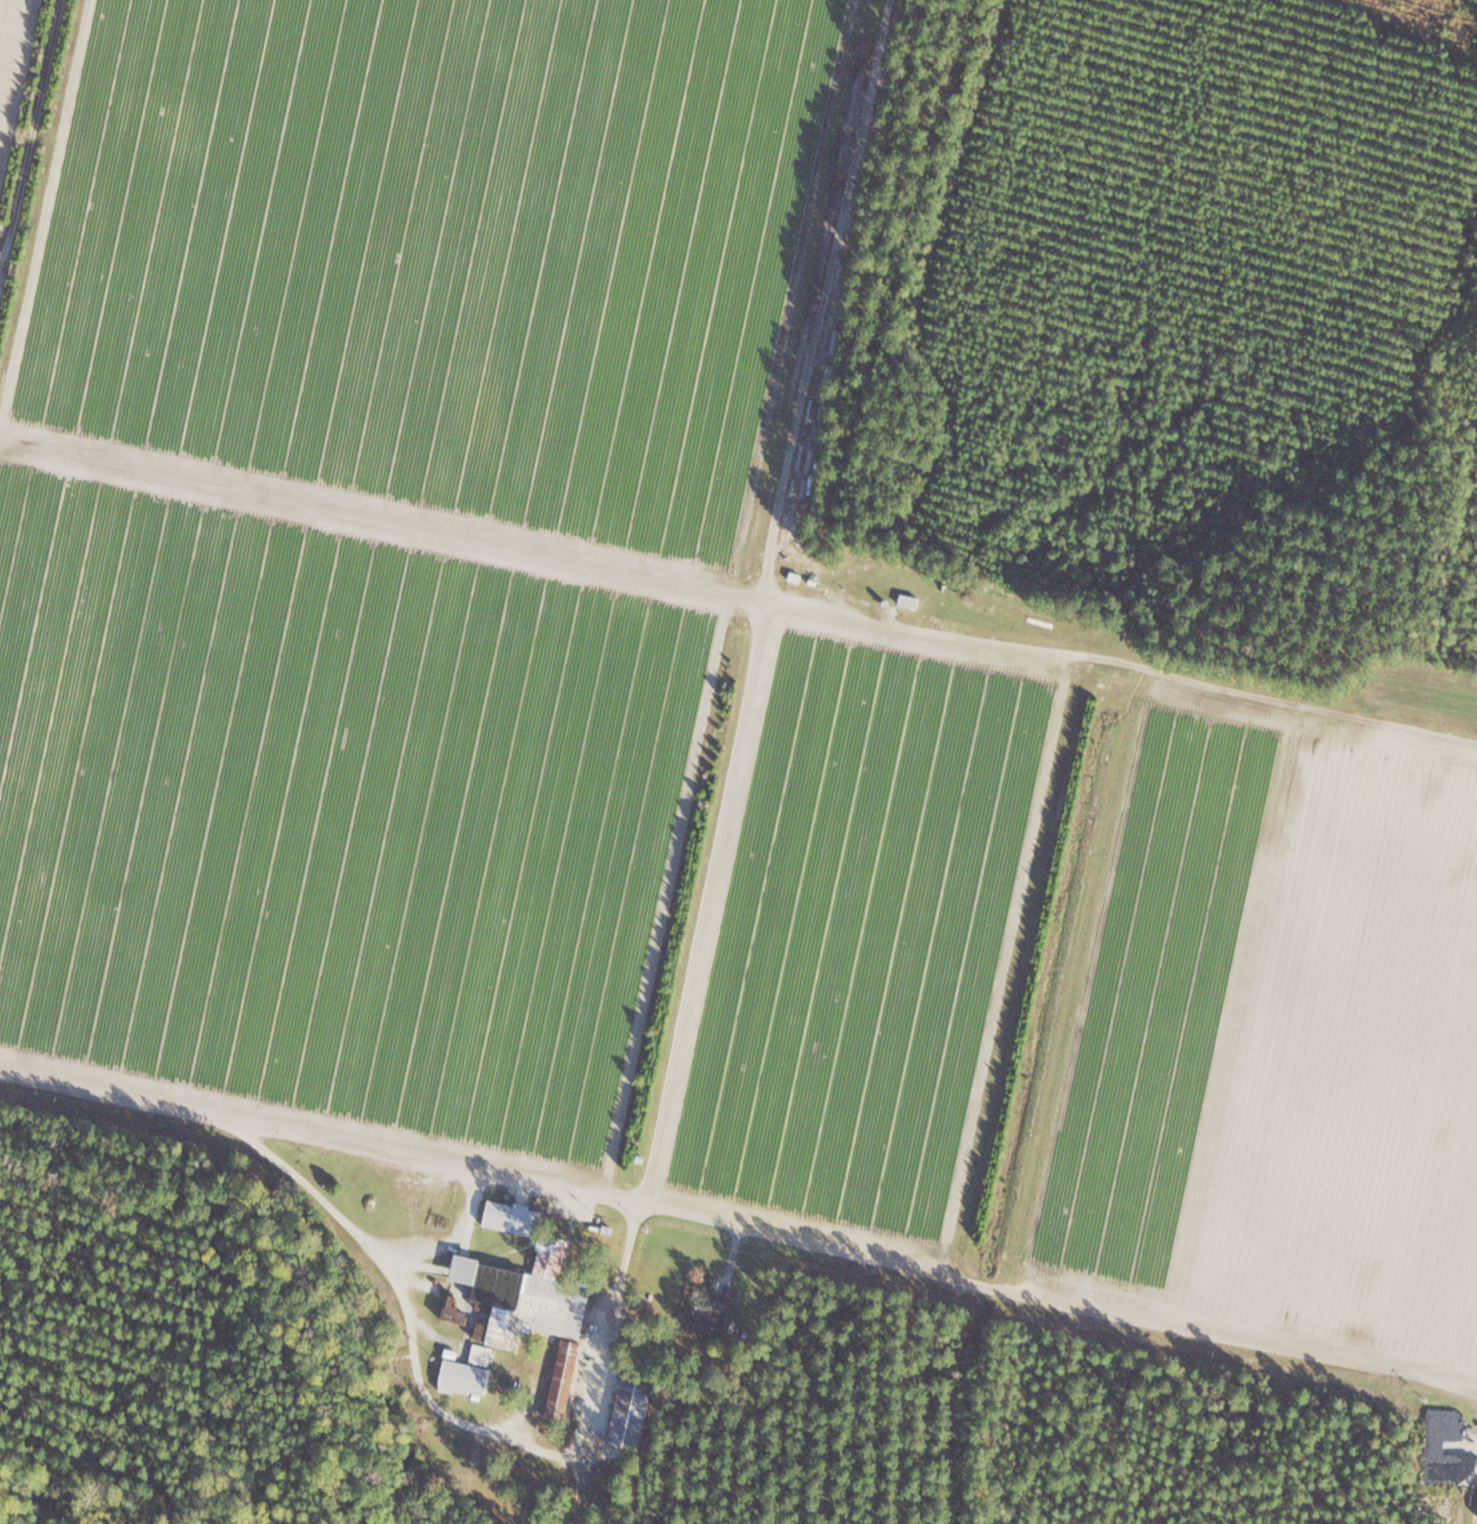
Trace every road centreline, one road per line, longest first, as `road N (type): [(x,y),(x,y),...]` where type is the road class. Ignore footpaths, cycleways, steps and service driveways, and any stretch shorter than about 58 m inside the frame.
road 1 (residential): [(1476,1395),(637,1201),(0,1068)]

